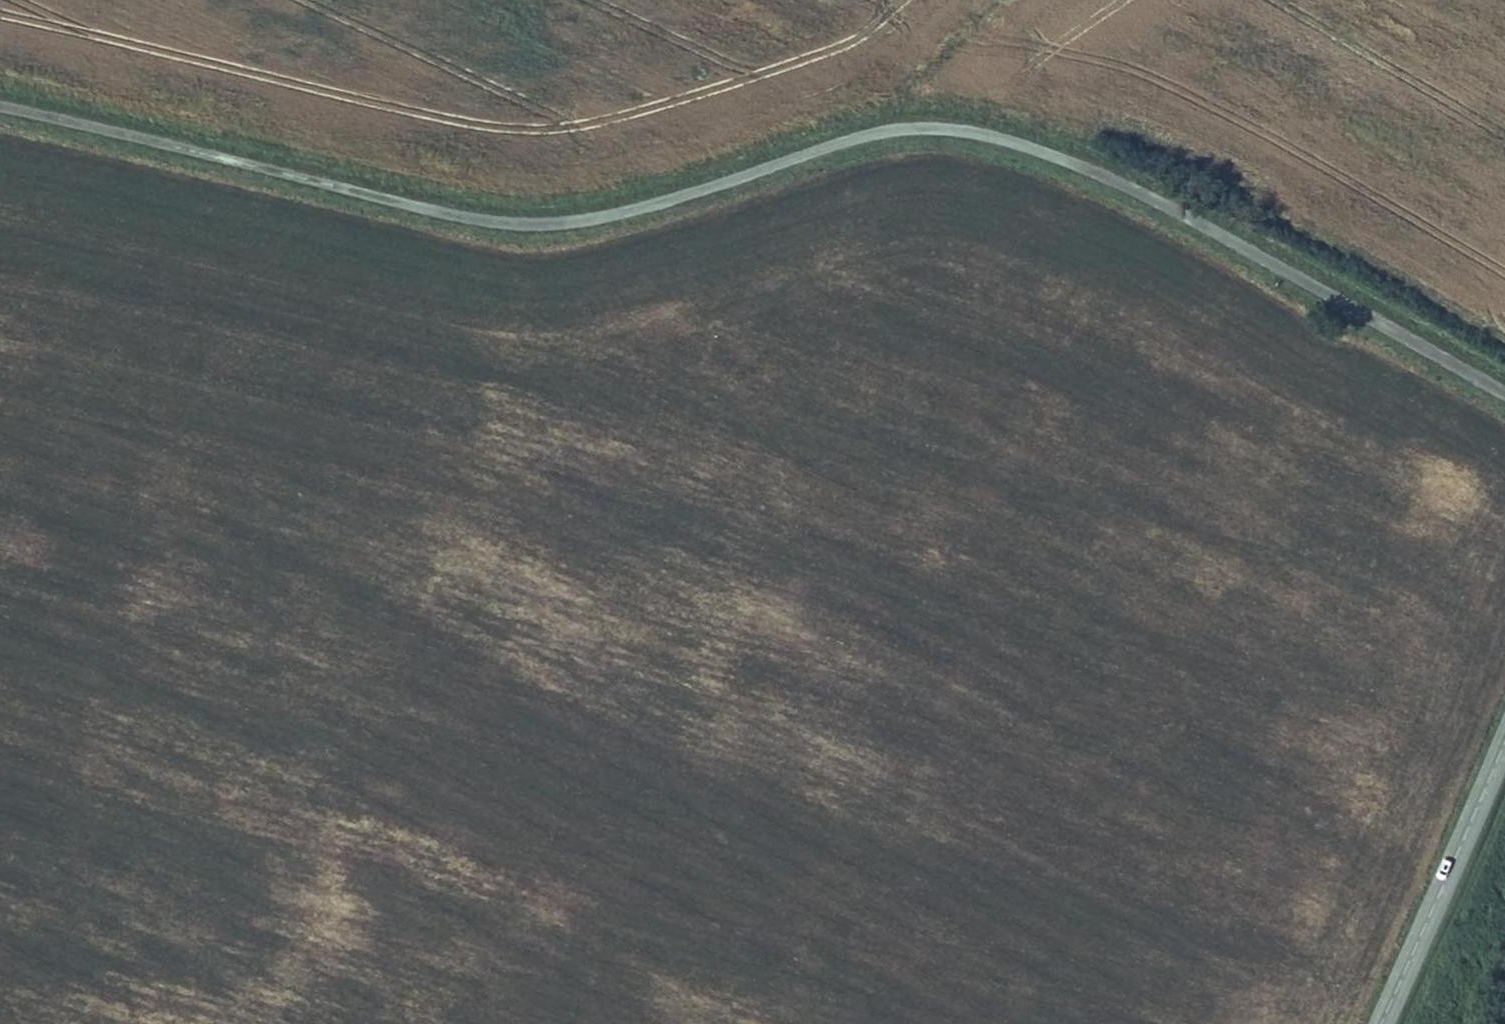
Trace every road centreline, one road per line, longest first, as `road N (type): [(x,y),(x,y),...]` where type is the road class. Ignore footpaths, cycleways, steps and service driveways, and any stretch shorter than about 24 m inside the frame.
road 1 (unclassified): [(0,103),(419,202),(533,220),(597,213),(721,181),(872,129),(938,123),(1004,134),(1094,165),(1237,236),(1504,390)]
road 2 (tertiary): [(1504,746),(1383,1023)]

